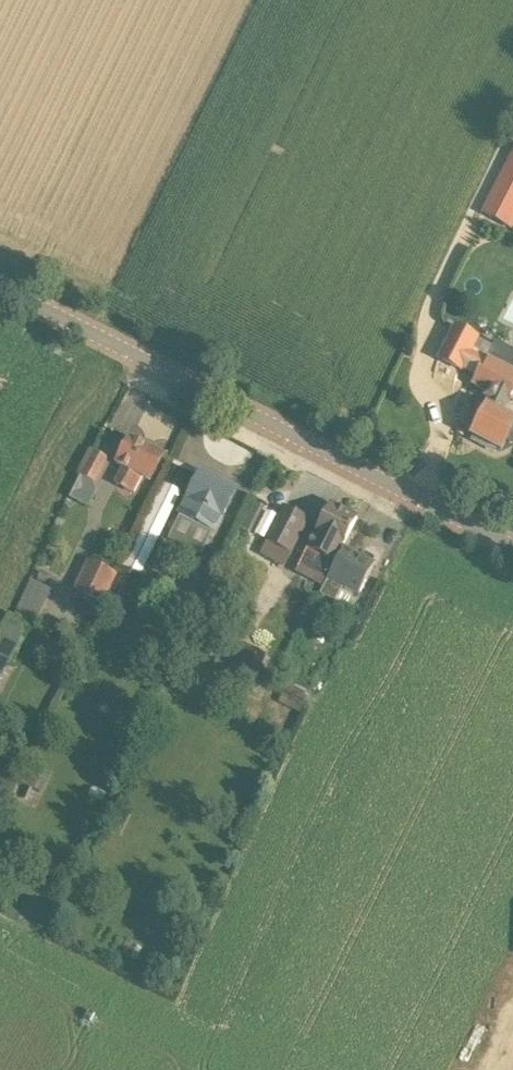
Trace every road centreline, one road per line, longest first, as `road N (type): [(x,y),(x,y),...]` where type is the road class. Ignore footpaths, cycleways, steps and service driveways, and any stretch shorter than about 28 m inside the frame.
road 1 (tertiary): [(512,543),(0,284)]

